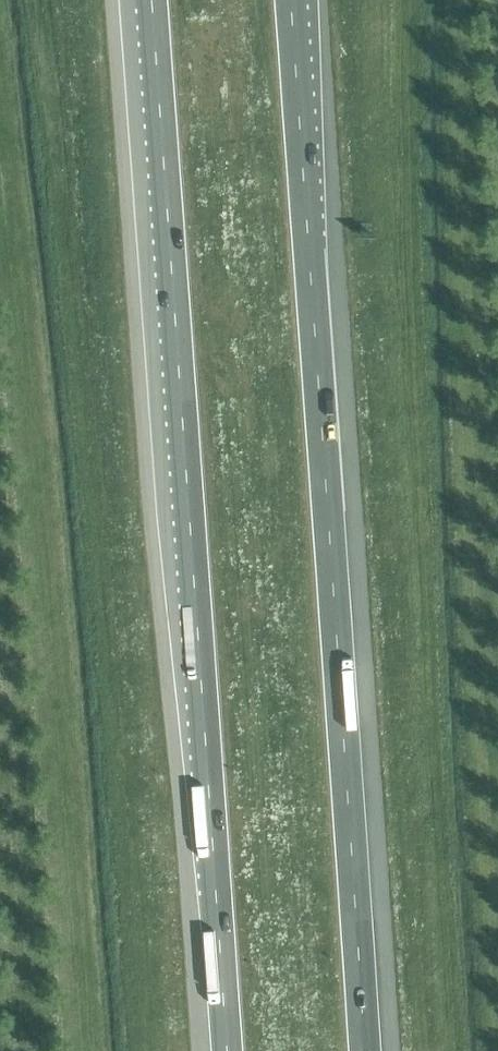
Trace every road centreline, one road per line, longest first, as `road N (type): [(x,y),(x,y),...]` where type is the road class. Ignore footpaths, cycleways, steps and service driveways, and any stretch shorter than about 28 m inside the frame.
road 1 (motorway): [(153,0),(228,1050)]
road 2 (motorway): [(362,1050),(292,0)]

